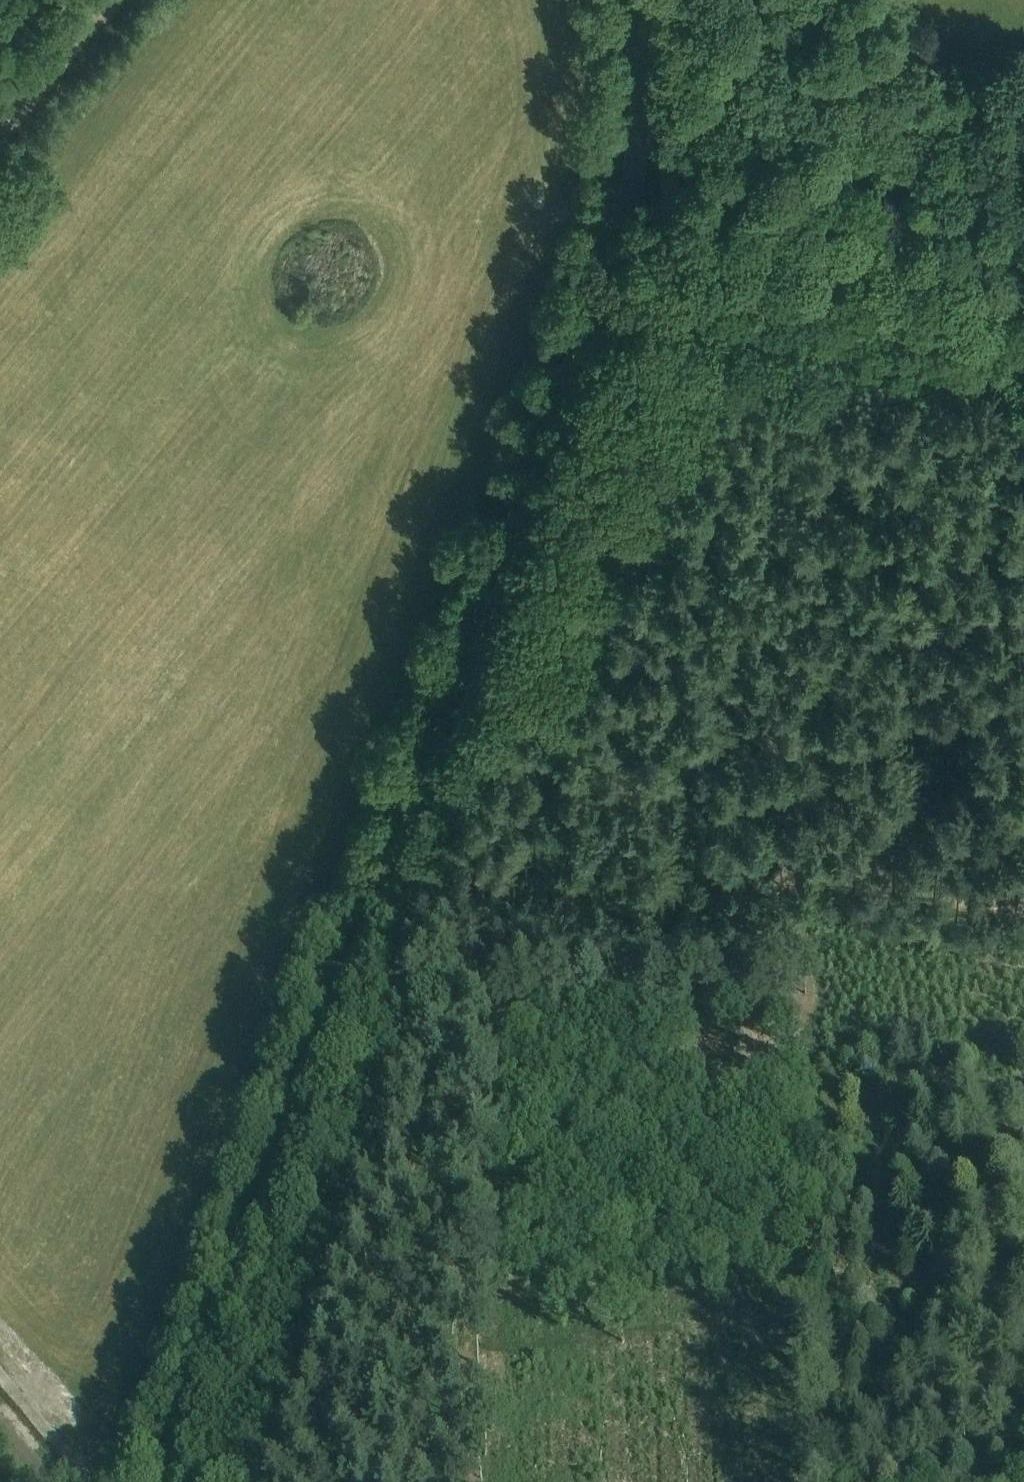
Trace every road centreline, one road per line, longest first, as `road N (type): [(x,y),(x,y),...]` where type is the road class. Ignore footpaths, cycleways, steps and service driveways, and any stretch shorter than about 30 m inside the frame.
road 1 (tertiary): [(169,1481),(628,207),(645,101),(632,0)]
road 2 (track): [(695,302),(699,356),(534,833),(1023,900)]
road 3 (track): [(695,302),(1023,357)]
road 4 (track): [(645,101),(660,130),(692,284)]
road 5 (track): [(0,134),(114,0)]

